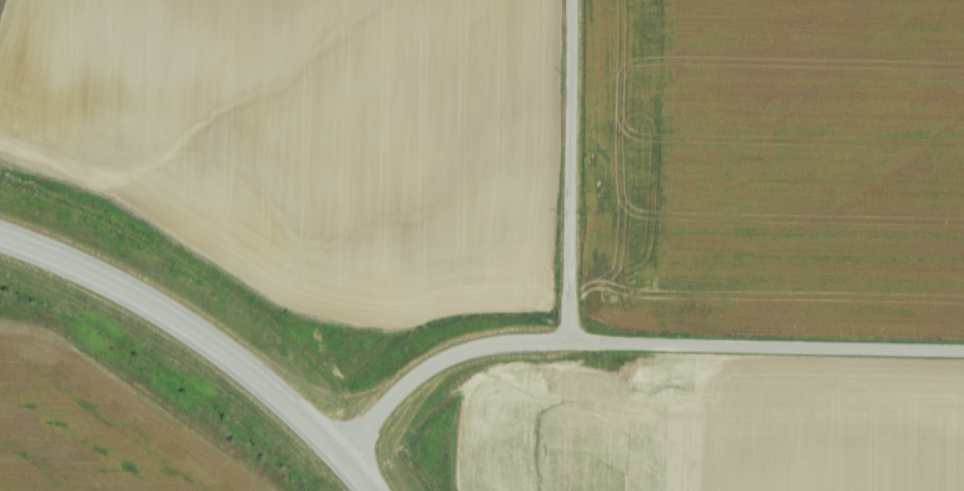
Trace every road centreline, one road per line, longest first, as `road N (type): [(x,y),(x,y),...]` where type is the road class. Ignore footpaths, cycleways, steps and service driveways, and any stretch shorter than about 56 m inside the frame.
road 1 (residential): [(963,351),(492,346),(416,377),(340,457)]
road 2 (primary): [(0,237),(135,297),(201,337),(306,422),(369,490)]
road 3 (residential): [(574,0),(571,343)]

